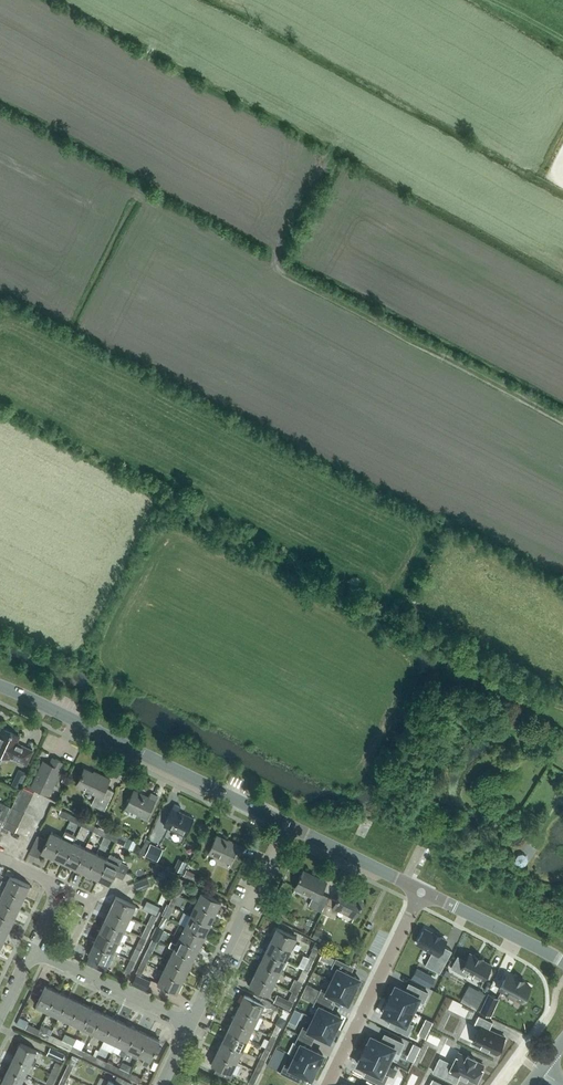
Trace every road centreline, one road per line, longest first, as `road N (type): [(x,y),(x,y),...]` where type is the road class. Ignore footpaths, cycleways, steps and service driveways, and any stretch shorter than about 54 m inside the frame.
road 1 (tertiary): [(287,825),(0,686)]
road 2 (residential): [(192,1025),(287,825)]
road 3 (residential): [(421,892),(327,1084)]
road 4 (residential): [(192,1025),(30,950)]
road 5 (tertiary): [(562,960),(421,892)]
road 6 (tertiary): [(421,892),(287,825)]

